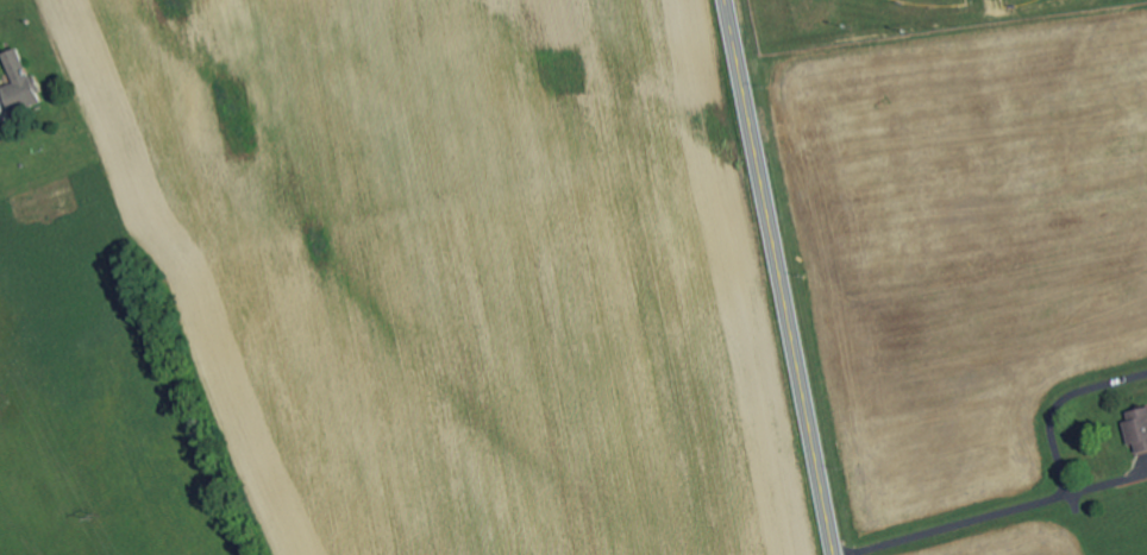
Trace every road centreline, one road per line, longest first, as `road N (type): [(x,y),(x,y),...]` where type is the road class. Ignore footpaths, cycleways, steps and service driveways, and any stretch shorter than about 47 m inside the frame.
road 1 (primary): [(836,554),(726,0)]

